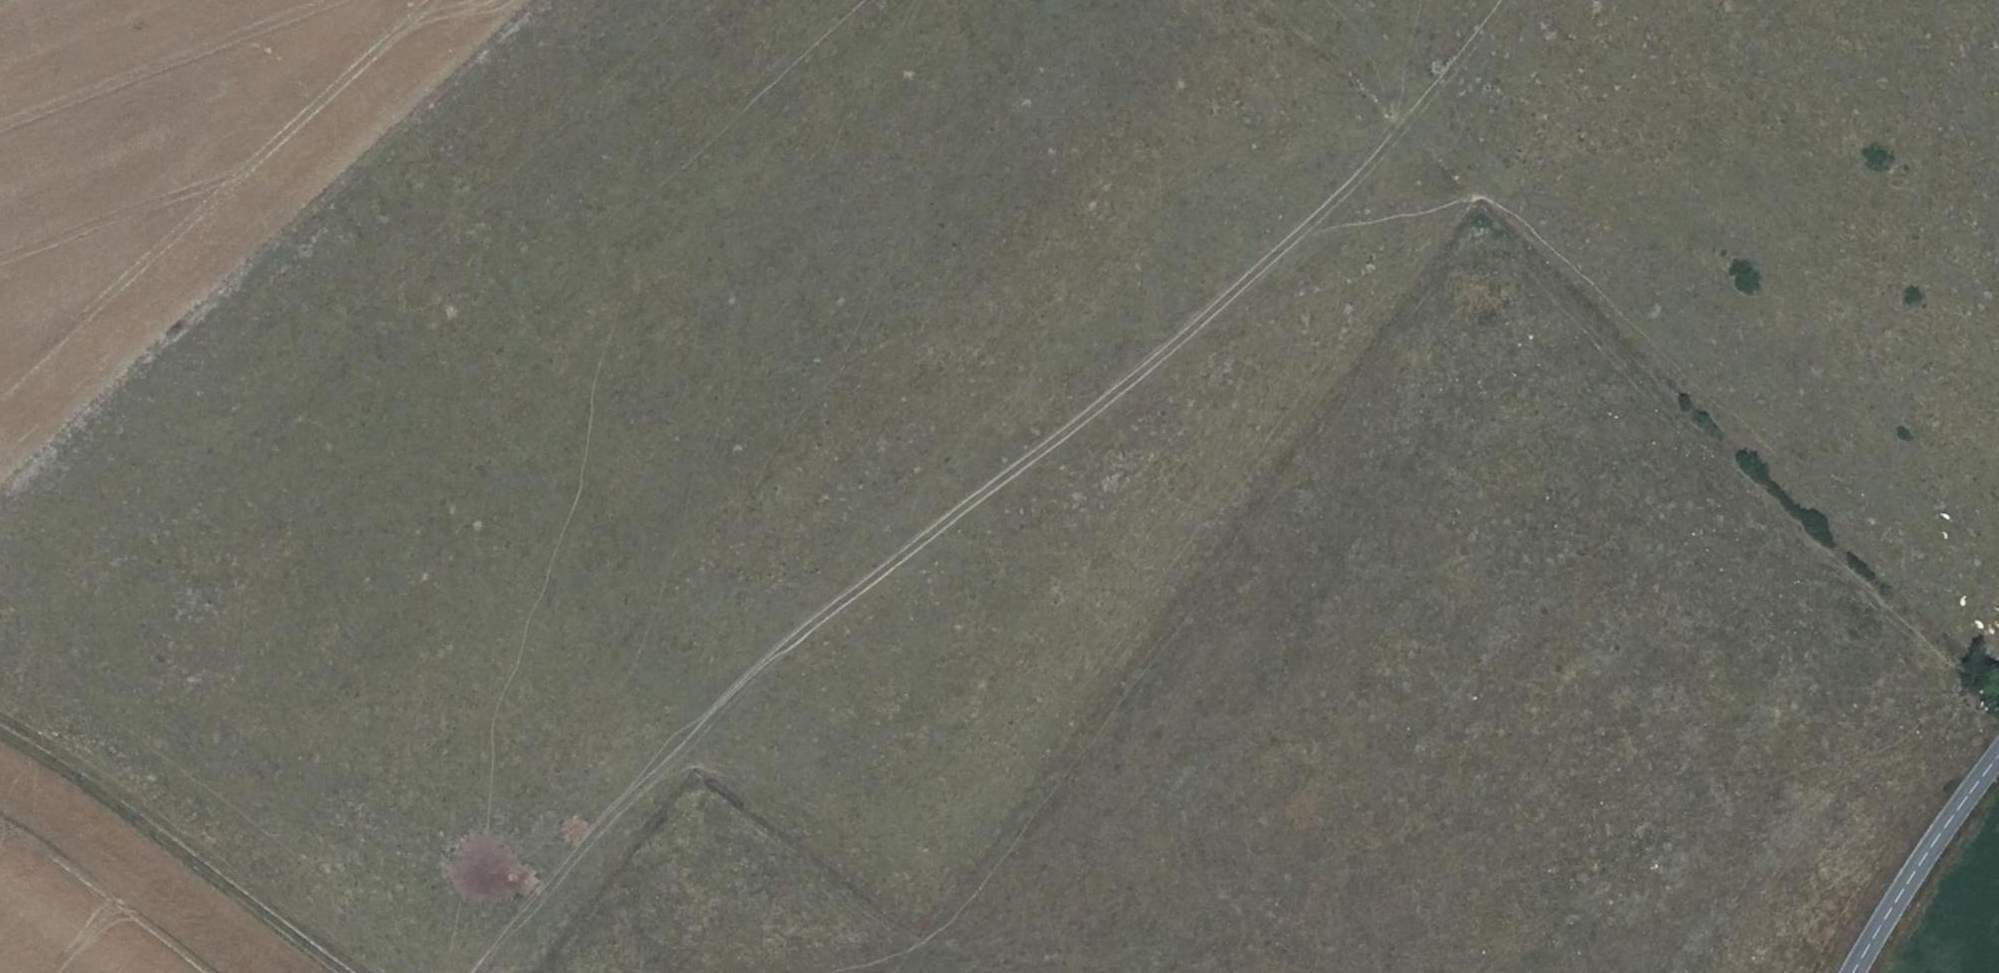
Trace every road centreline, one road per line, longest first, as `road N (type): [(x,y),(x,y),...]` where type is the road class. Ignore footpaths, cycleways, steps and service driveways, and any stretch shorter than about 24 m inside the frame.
road 1 (track): [(339,972),(282,921),(0,738)]
road 2 (tertiary): [(1998,757),(1850,972)]

